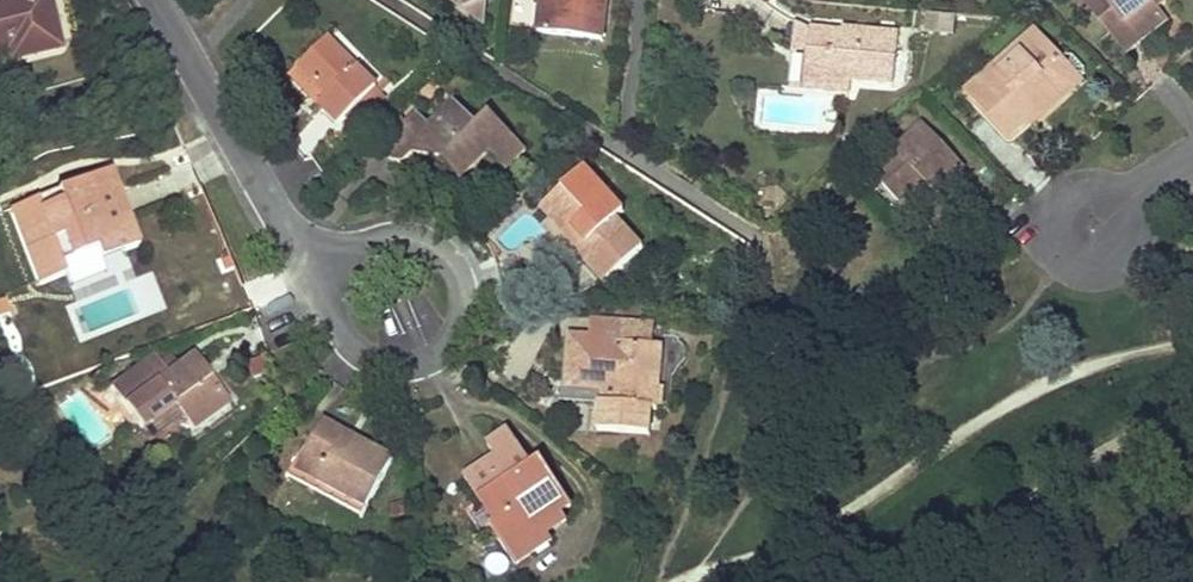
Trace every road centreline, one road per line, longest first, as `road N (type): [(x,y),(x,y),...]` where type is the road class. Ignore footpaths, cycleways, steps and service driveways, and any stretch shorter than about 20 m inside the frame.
road 1 (residential): [(337,277),(336,317),(344,335),(378,362),(422,362),(456,335),(465,293),(446,254),(407,235),(365,244)]
road 2 (residential): [(158,0),(300,249),(337,277)]
road 3 (residential): [(1192,161),(1091,232)]

